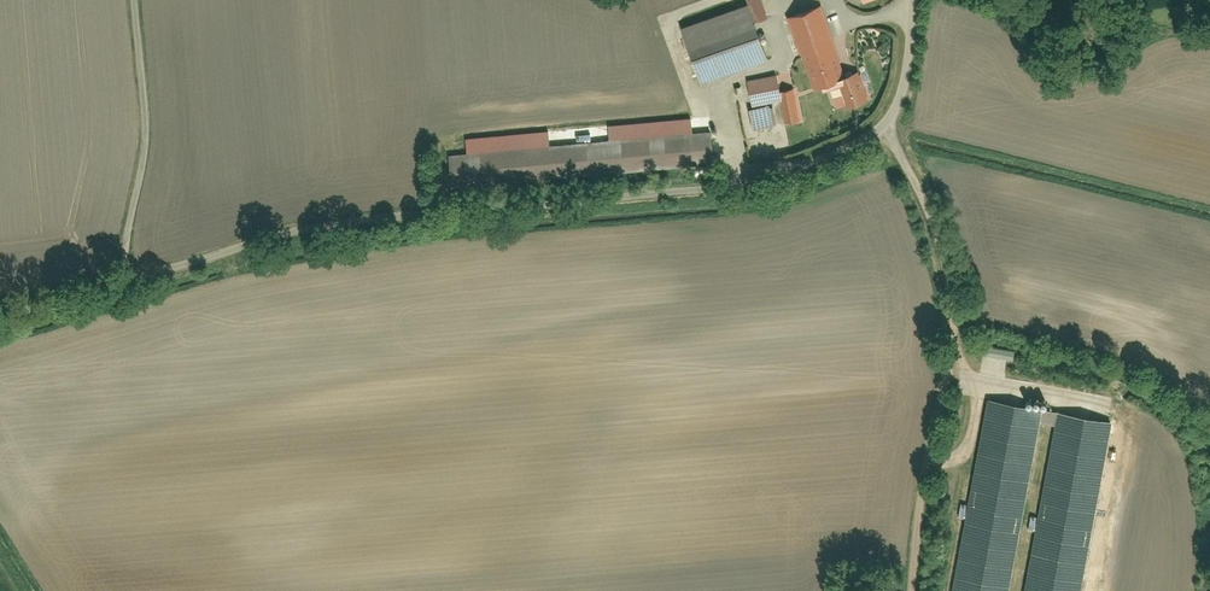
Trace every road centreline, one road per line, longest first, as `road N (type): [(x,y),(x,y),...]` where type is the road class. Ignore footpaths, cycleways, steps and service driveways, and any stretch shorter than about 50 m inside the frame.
road 1 (residential): [(116,280),(291,230),(730,182),(815,159),(881,127)]
road 2 (residential): [(133,0),(143,146),(116,280)]
road 3 (unclassified): [(881,127),(922,196),(945,262),(954,364)]
road 4 (track): [(924,590),(954,364)]
road 5 (residential): [(881,127),(904,73),(911,0)]
road 6 (residential): [(0,311),(116,280)]

